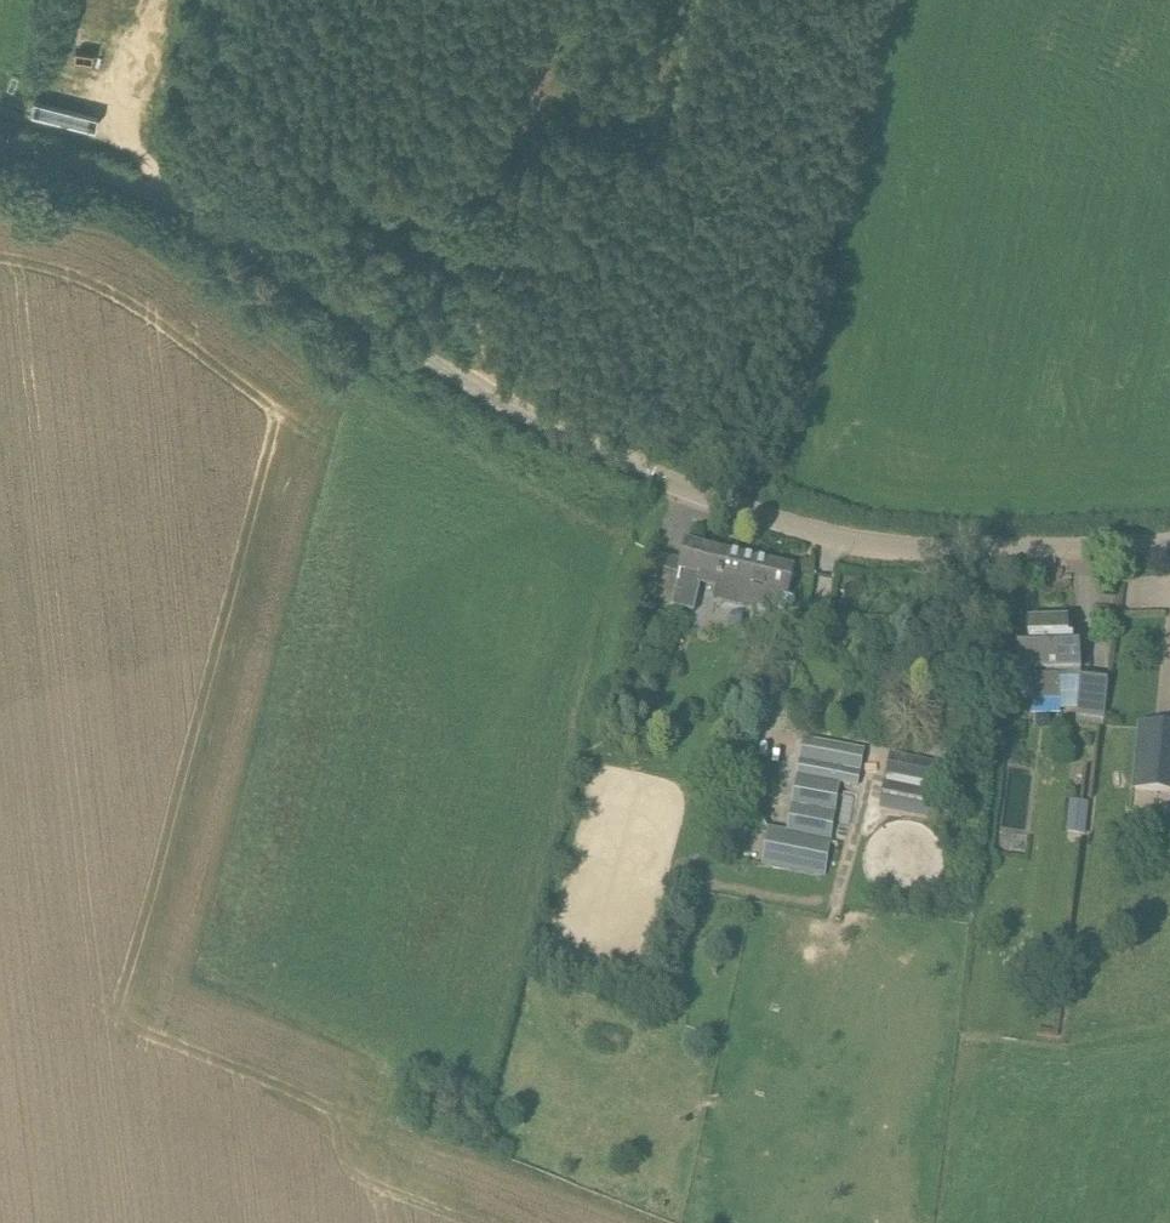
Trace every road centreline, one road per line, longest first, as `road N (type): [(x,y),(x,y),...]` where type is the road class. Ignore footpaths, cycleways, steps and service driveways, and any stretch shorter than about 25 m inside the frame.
road 1 (unclassified): [(1169,539),(909,546),(760,514),(495,401),(193,213),(0,142)]
road 2 (track): [(664,478),(584,721),(607,754),(669,770)]

